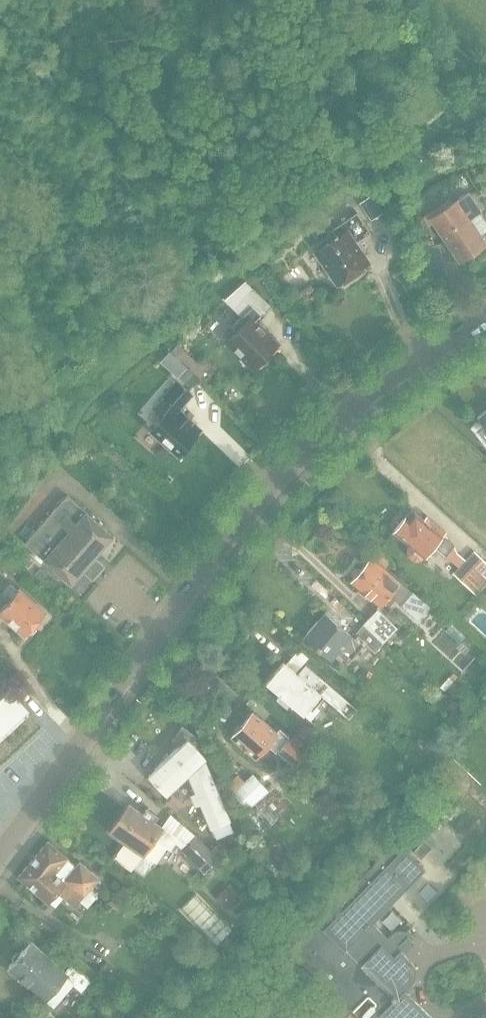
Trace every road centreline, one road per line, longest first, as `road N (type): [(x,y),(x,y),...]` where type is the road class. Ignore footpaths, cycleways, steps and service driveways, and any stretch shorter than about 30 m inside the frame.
road 1 (tertiary): [(0,847),(207,561),(269,488),(357,407),(485,317)]

